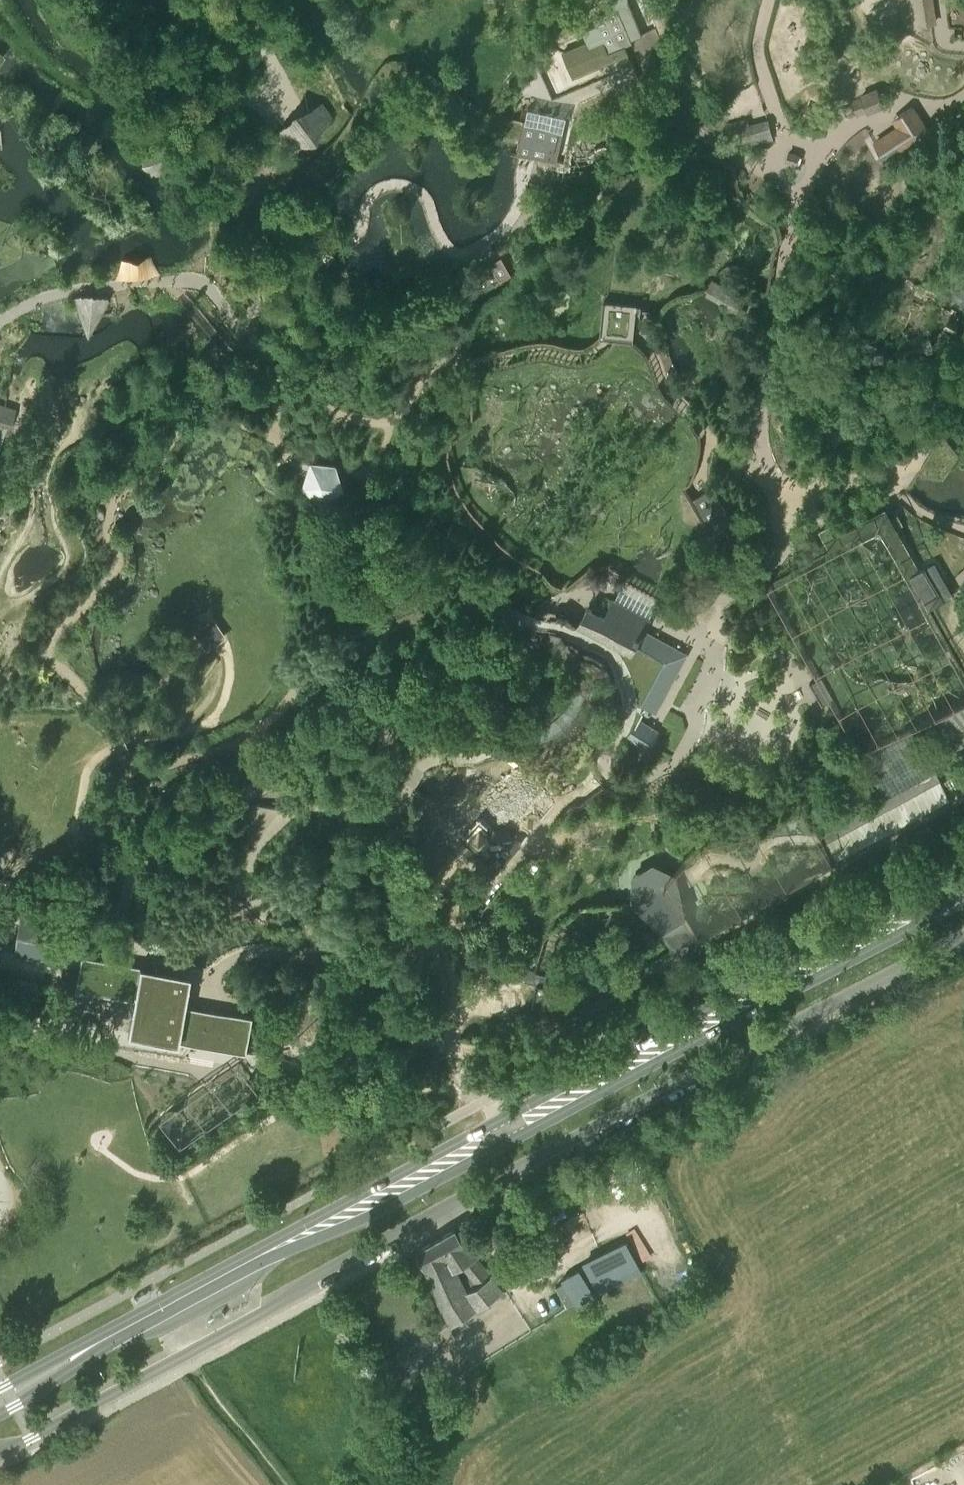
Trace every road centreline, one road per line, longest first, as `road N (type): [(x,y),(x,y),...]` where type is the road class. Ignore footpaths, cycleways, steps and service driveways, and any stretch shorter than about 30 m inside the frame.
road 1 (residential): [(0,1449),(242,1327),(963,934)]
road 2 (secondary): [(106,1339),(835,955)]
road 3 (secondary): [(963,871),(835,955)]
road 4 (secondary): [(835,955),(963,900)]
road 5 (secondary): [(0,1414),(106,1339)]

